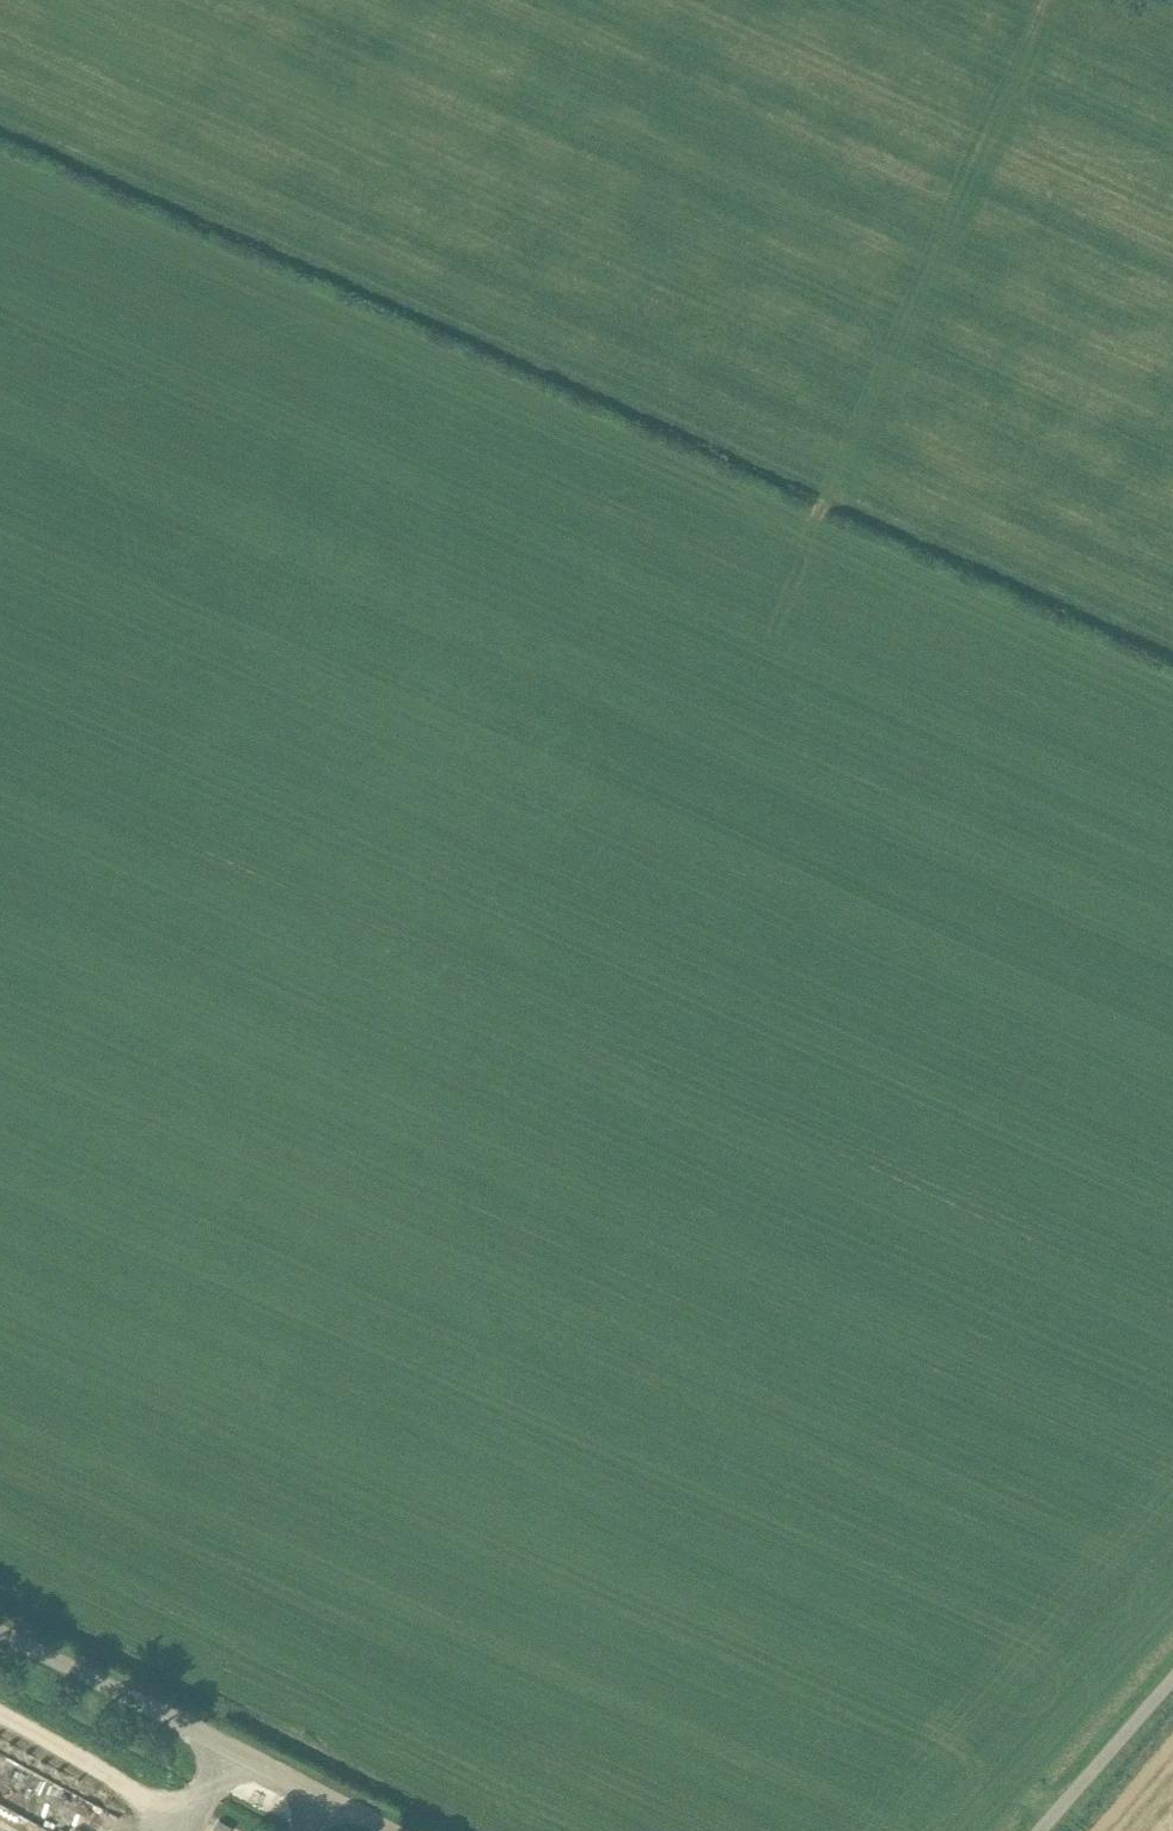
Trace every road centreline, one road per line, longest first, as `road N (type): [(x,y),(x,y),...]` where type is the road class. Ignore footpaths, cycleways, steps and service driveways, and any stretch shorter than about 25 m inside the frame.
road 1 (unclassified): [(365,1830),(0,1639)]
road 2 (unclassified): [(1022,1830),(1172,1658)]

